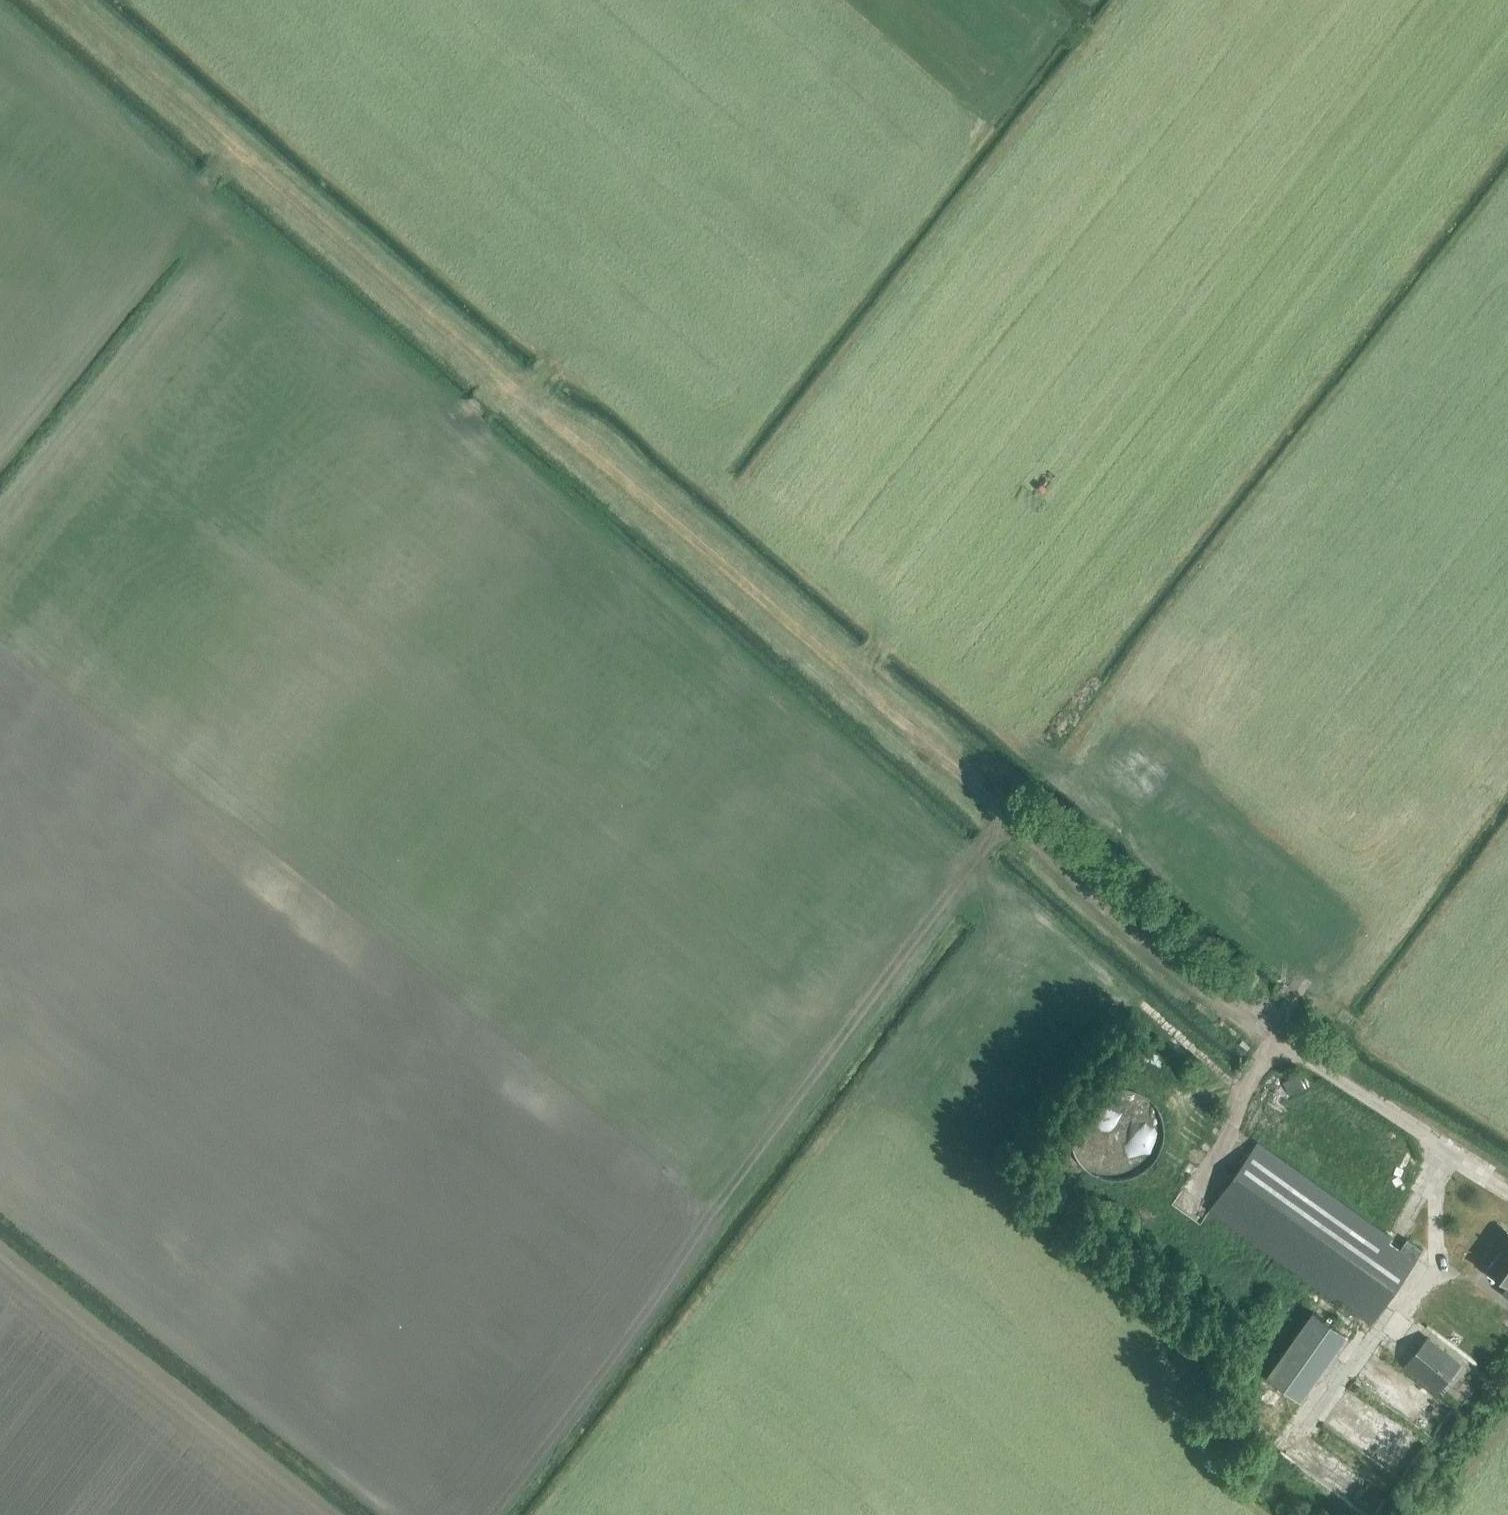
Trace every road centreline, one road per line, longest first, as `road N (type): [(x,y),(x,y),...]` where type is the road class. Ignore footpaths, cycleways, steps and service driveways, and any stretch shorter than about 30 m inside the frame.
road 1 (track): [(61,0),(1186,985),(1285,1049)]
road 2 (unclassified): [(1507,1190),(1285,1049),(1263,1059),(1242,1092)]

